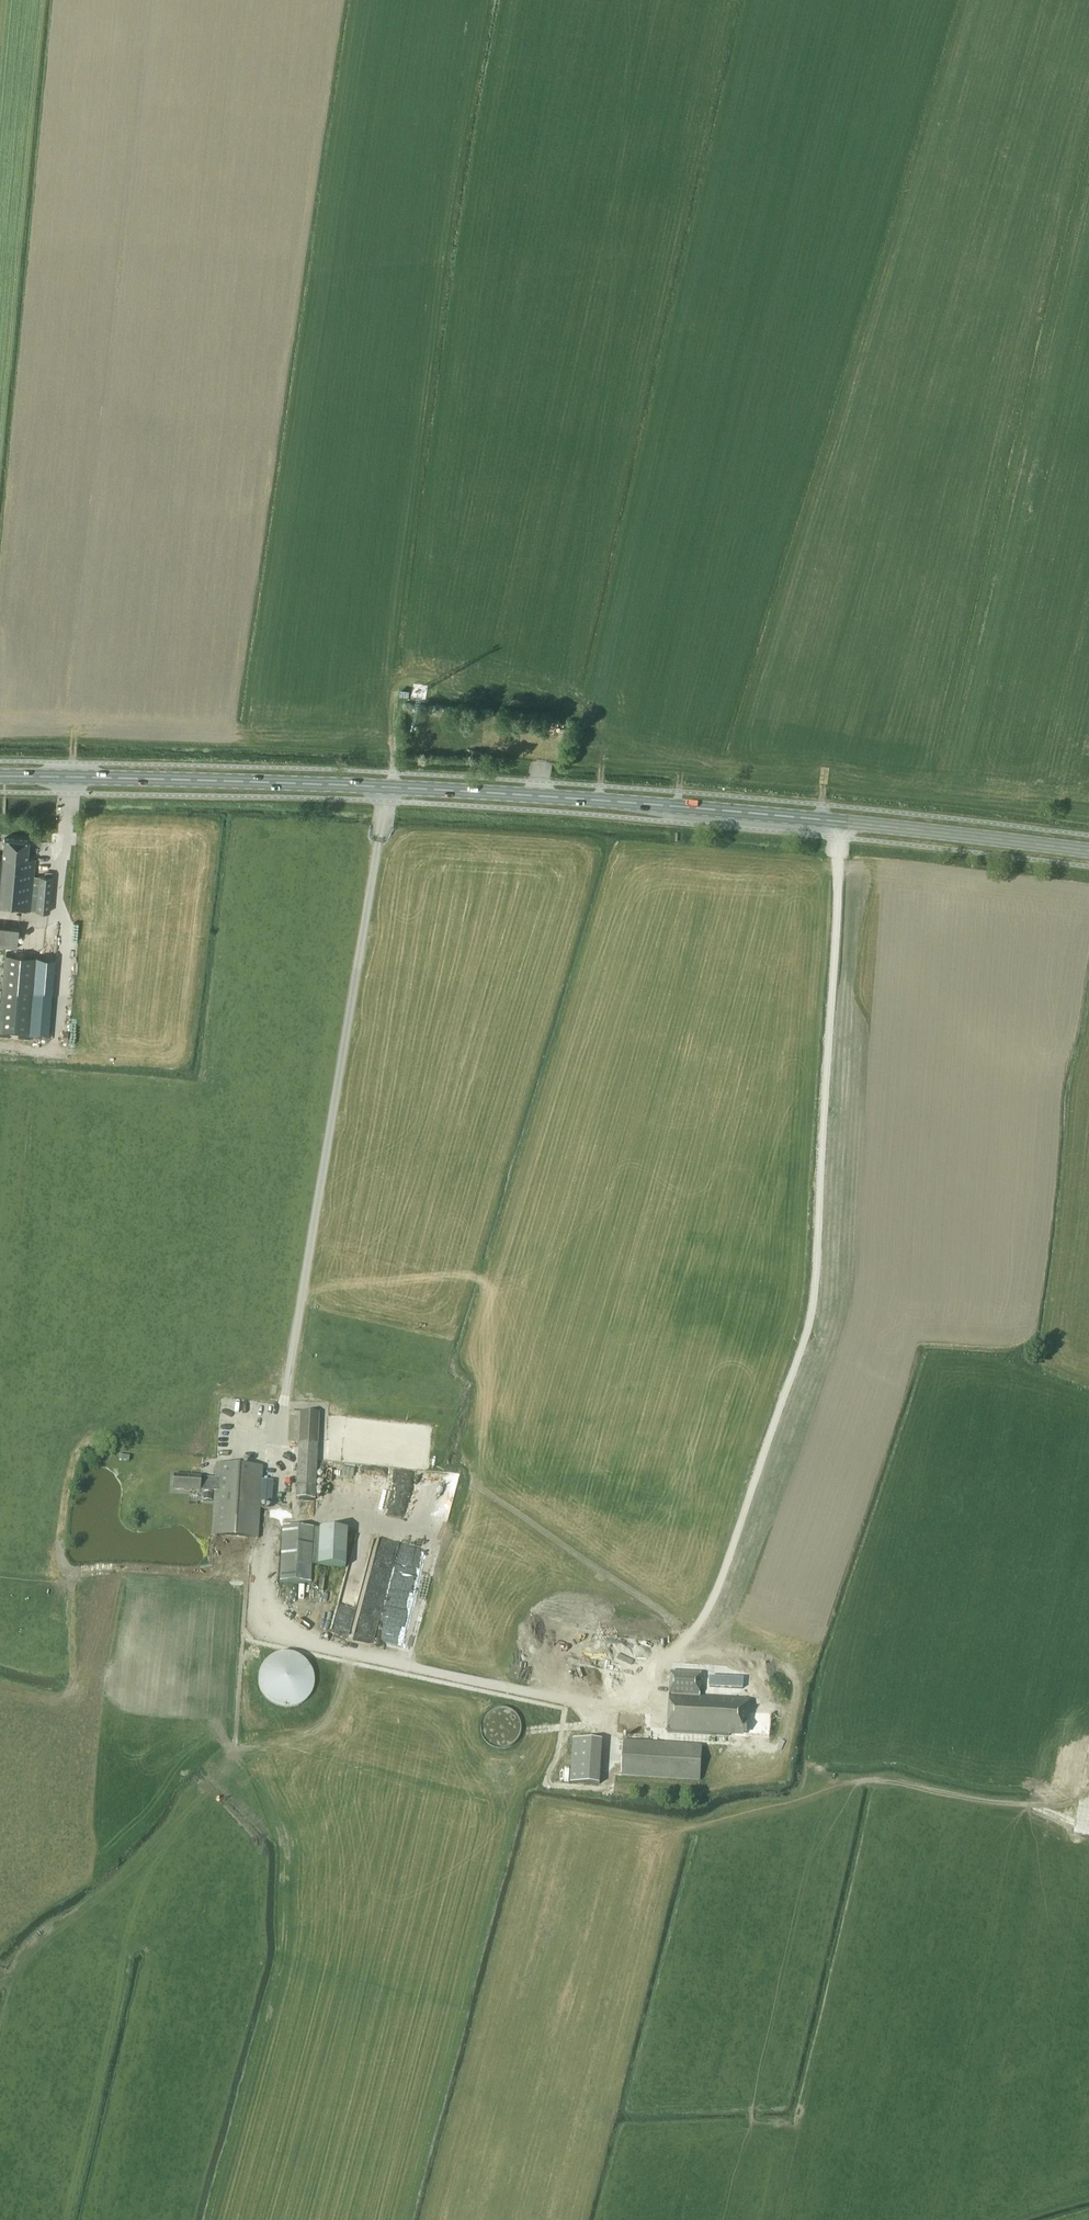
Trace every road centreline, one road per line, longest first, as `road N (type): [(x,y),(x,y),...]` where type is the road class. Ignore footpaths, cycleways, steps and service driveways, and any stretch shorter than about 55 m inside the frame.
road 1 (primary): [(1088,857),(844,823),(388,789),(0,779)]
road 2 (track): [(844,823),(806,1325),(699,1625),(659,1654)]

